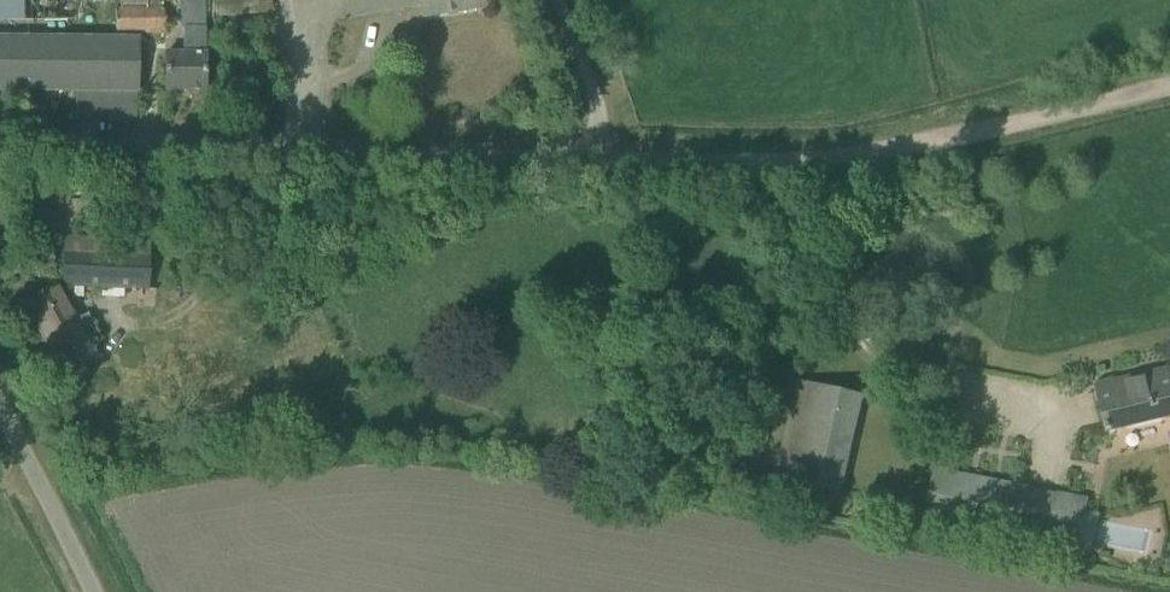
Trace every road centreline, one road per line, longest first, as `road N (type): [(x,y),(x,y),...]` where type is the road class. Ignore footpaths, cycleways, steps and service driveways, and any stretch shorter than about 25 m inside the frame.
road 1 (unclassified): [(0,141),(840,145)]
road 2 (track): [(840,145),(1169,72)]
road 3 (unclassified): [(90,591),(0,414)]
road 4 (track): [(622,144),(570,0)]

